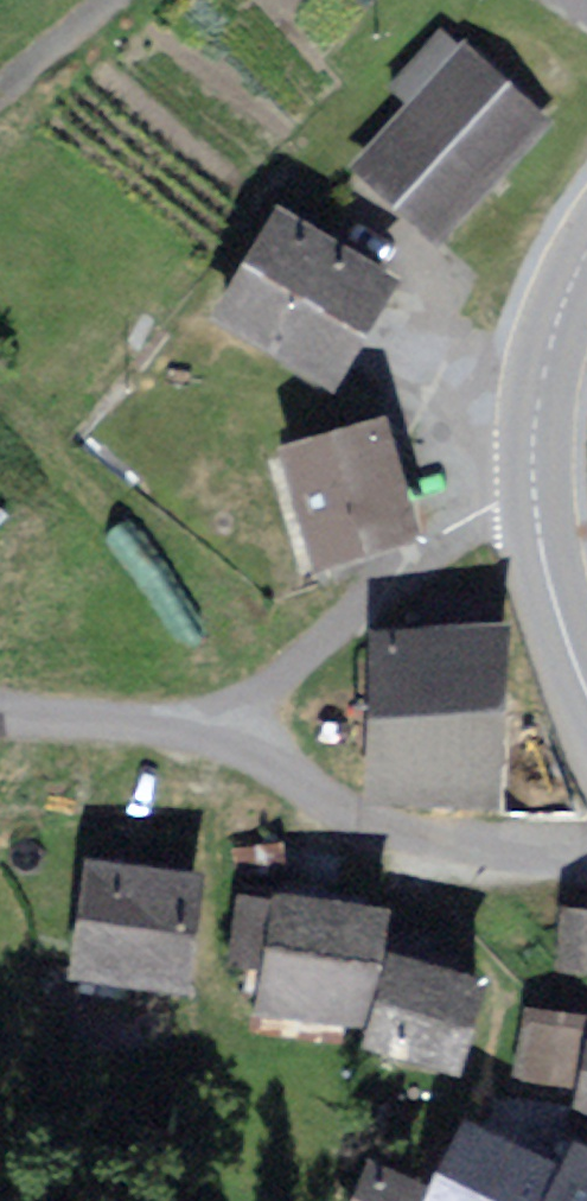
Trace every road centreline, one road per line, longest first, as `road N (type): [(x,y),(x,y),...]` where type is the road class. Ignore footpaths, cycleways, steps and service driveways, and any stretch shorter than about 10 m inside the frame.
road 1 (residential): [(0,715),(70,715),(209,739),(269,762),(378,824),(488,850),(586,856)]
road 2 (secondary): [(586,694),(547,578),(532,478),(537,383),(579,266)]
road 3 (residential): [(123,0),(0,101)]

